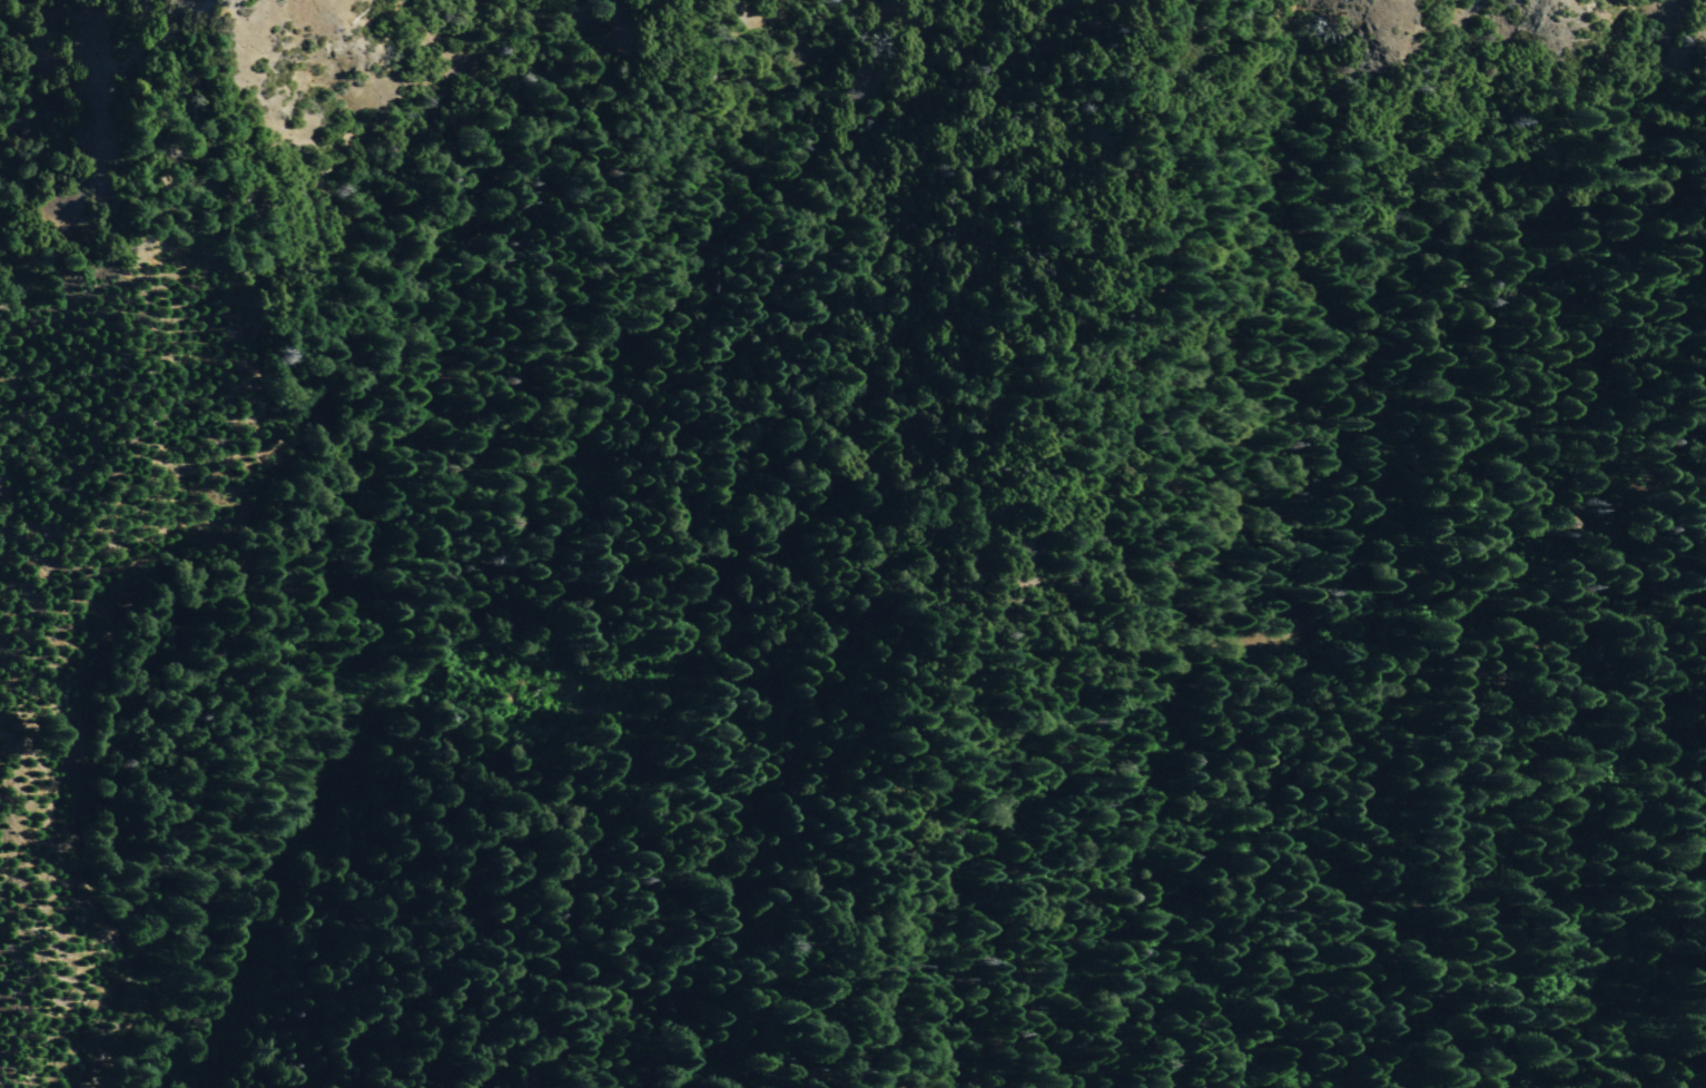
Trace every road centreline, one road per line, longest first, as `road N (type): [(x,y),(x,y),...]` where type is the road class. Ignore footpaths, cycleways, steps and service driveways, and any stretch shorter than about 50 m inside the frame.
road 1 (track): [(1705,607),(1665,606),(1635,588),(1613,551),(1572,534),(1475,578)]

